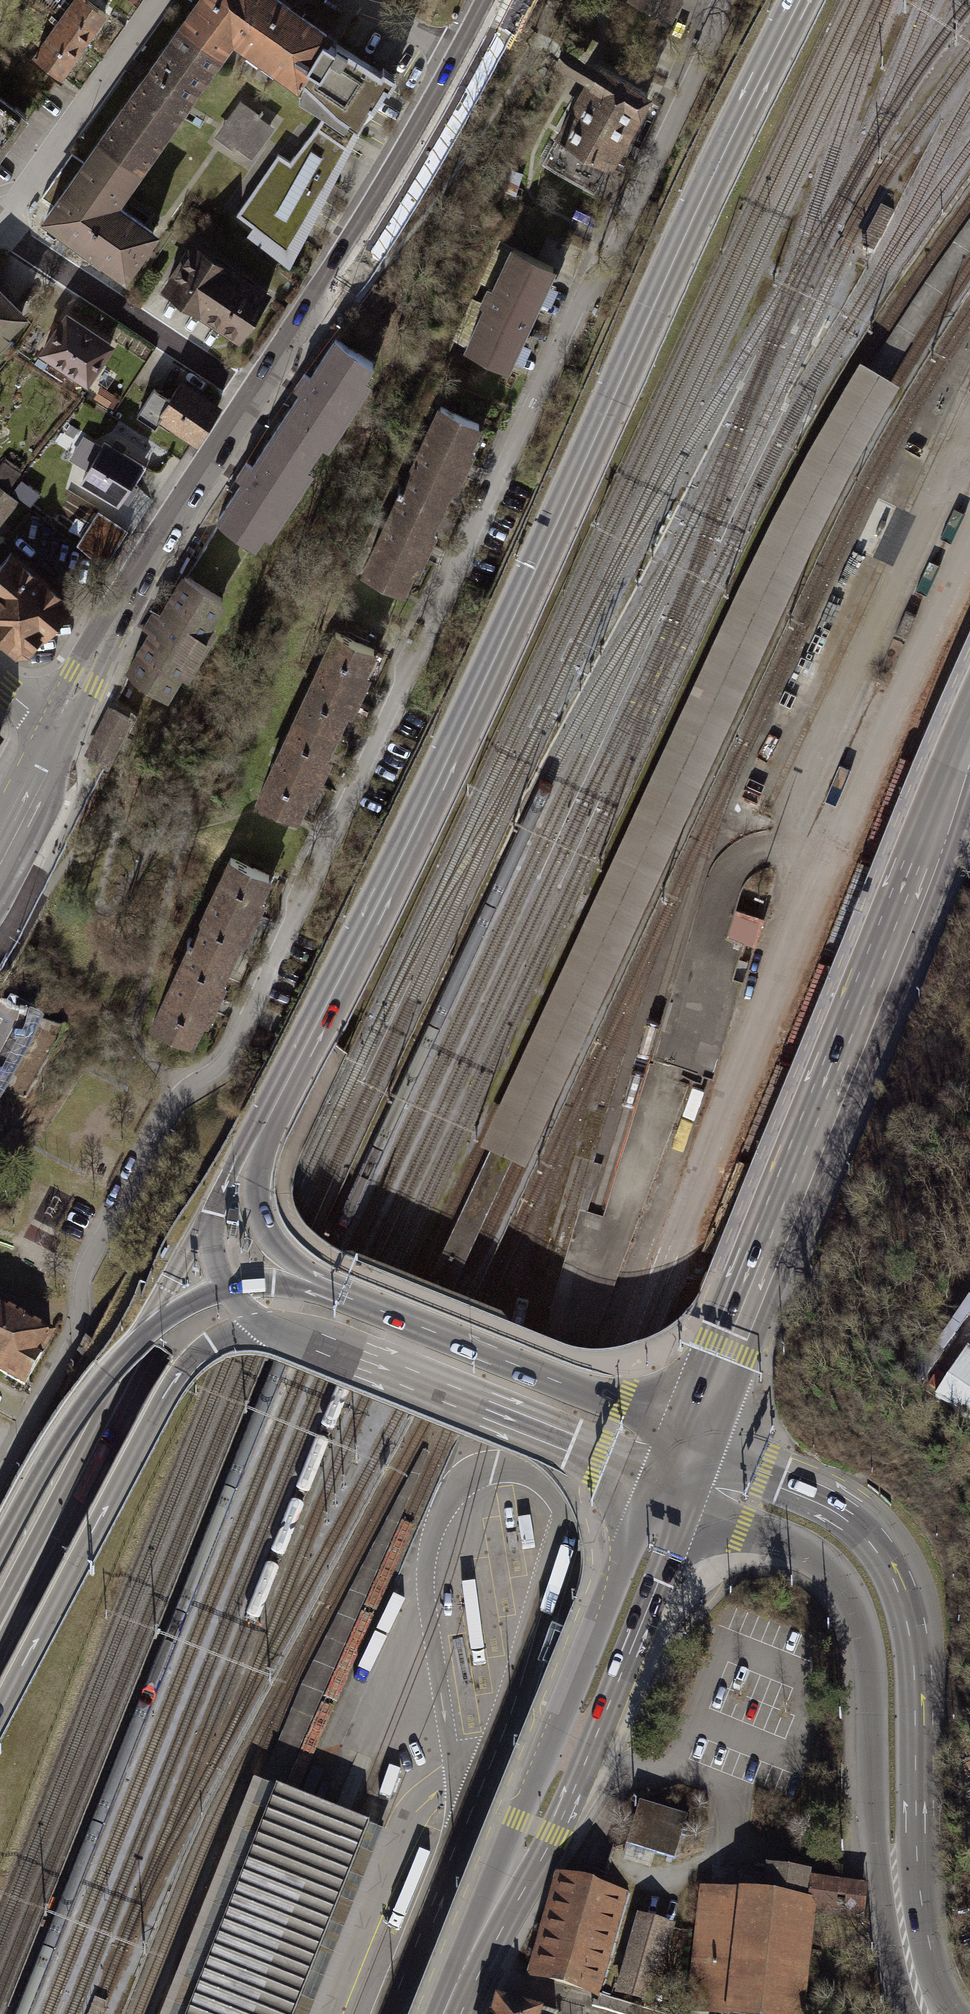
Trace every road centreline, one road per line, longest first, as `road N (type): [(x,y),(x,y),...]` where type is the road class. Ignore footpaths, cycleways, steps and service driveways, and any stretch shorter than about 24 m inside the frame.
road 1 (trunk): [(0,1629),(241,1171),(495,653),(793,0)]
road 2 (residential): [(0,1478),(72,1346),(89,1262),(167,1111),(226,1060),(240,1035),(580,299),(616,246),(723,0)]
road 3 (trunk): [(800,0),(726,145),(475,700),(254,1147)]
road 4 (primary): [(690,1465),(969,700)]
road 5 (primary): [(450,2013),(690,1465)]
road 6 (tertiary): [(899,1878),(911,1830),(921,1656),(907,1581),(873,1528),(821,1496),(765,1476),(690,1465)]
road 7 (tertiary): [(690,1465),(745,1526),(799,1543),(837,1576),(866,1634),(880,1830),(899,1878)]
road 8 (trunk): [(0,1707),(173,1381),(207,1346),(277,1328)]
road 9 (trunk): [(277,1328),(641,1476),(690,1465)]
road 10 (trunk): [(690,1465),(664,1428),(323,1286)]
road 11 (tertiary): [(255,396),(464,62)]
road 12 (tertiary): [(55,729),(255,396)]
road 13 (trunk): [(228,1289),(175,1312),(112,1368),(0,1547)]
road 14 (residential): [(255,396),(0,237)]
road 15 (residential): [(0,212),(162,0)]
road 16 (trunk): [(323,1286),(264,1227),(254,1147)]
road 17 (trunk): [(254,1147),(212,1212),(214,1258),(228,1289)]
road 18 (tertiary): [(899,1878),(906,1958),(925,2013)]
road 19 (residential): [(464,62),(358,0)]

